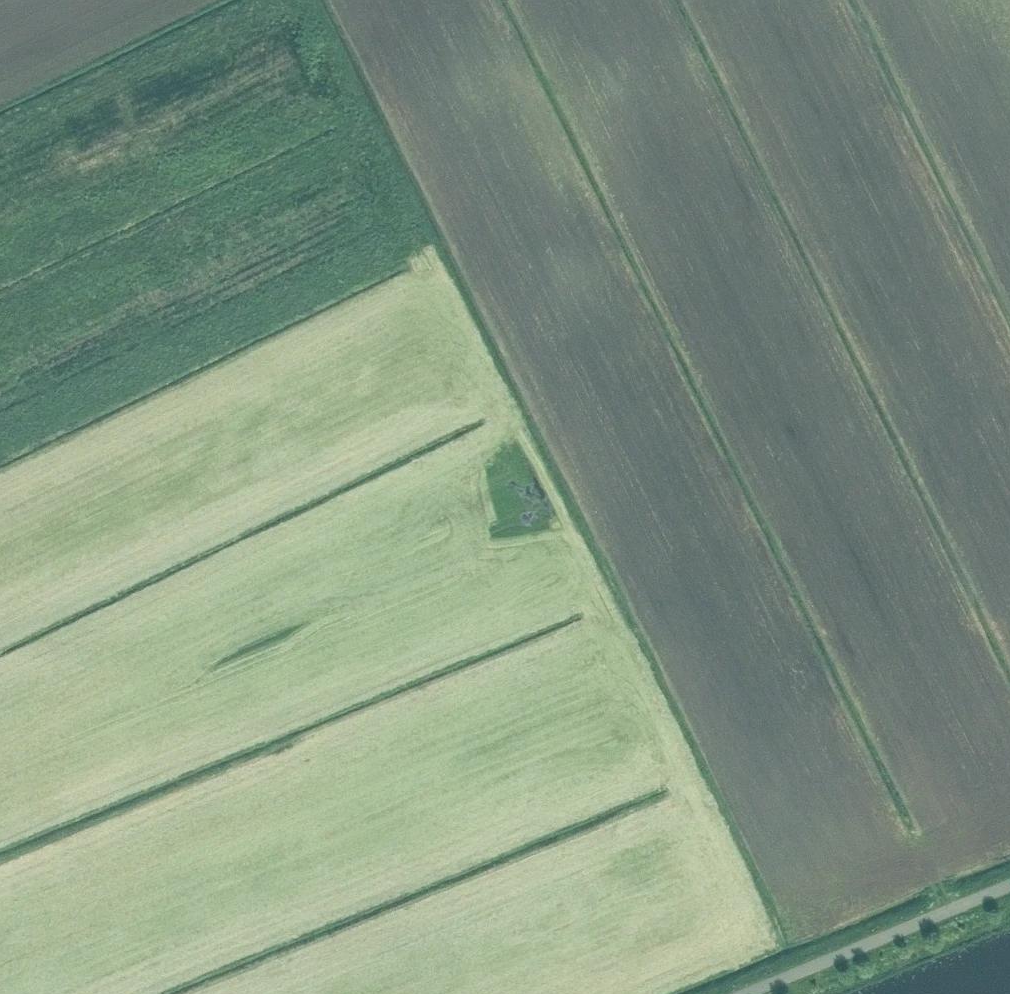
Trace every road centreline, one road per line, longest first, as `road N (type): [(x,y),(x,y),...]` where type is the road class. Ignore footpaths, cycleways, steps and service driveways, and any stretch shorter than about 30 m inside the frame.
road 1 (unclassified): [(740,993),(1009,883)]

